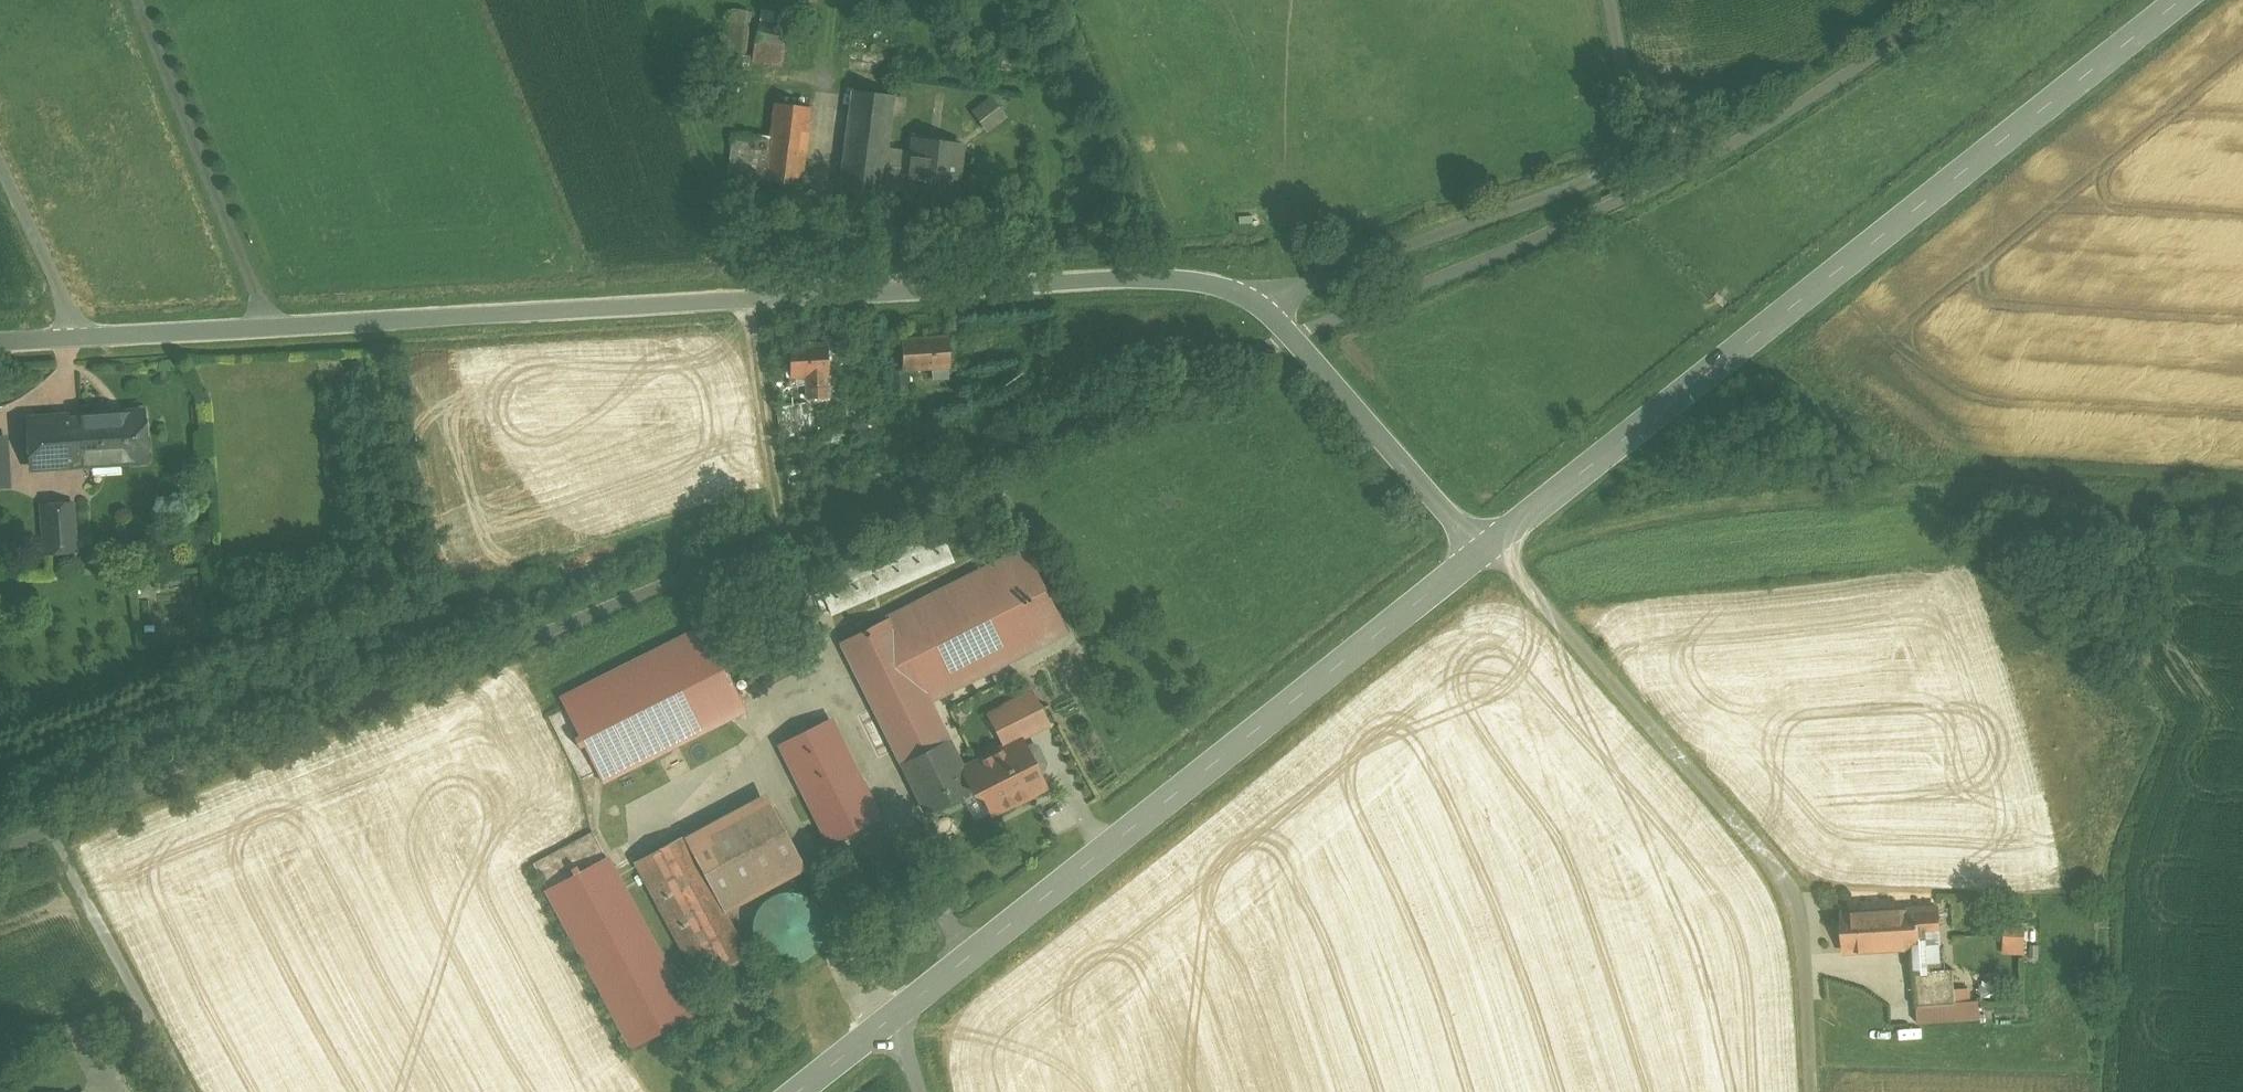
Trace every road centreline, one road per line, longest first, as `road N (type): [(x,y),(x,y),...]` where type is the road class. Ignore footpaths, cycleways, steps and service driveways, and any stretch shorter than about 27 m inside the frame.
road 1 (tertiary): [(1482,552),(1268,314),(1204,283),(1111,279),(72,336)]
road 2 (tertiary): [(2181,0),(1482,552)]
road 3 (tertiary): [(1482,552),(888,1019)]
road 4 (track): [(1813,1091),(1793,896),(1493,543)]
road 5 (track): [(1268,314),(1311,280),(1606,170),(1630,129),(1610,0)]
road 6 (track): [(187,1091),(50,830)]
road 7 (unclassified): [(0,167),(67,306),(72,336)]

